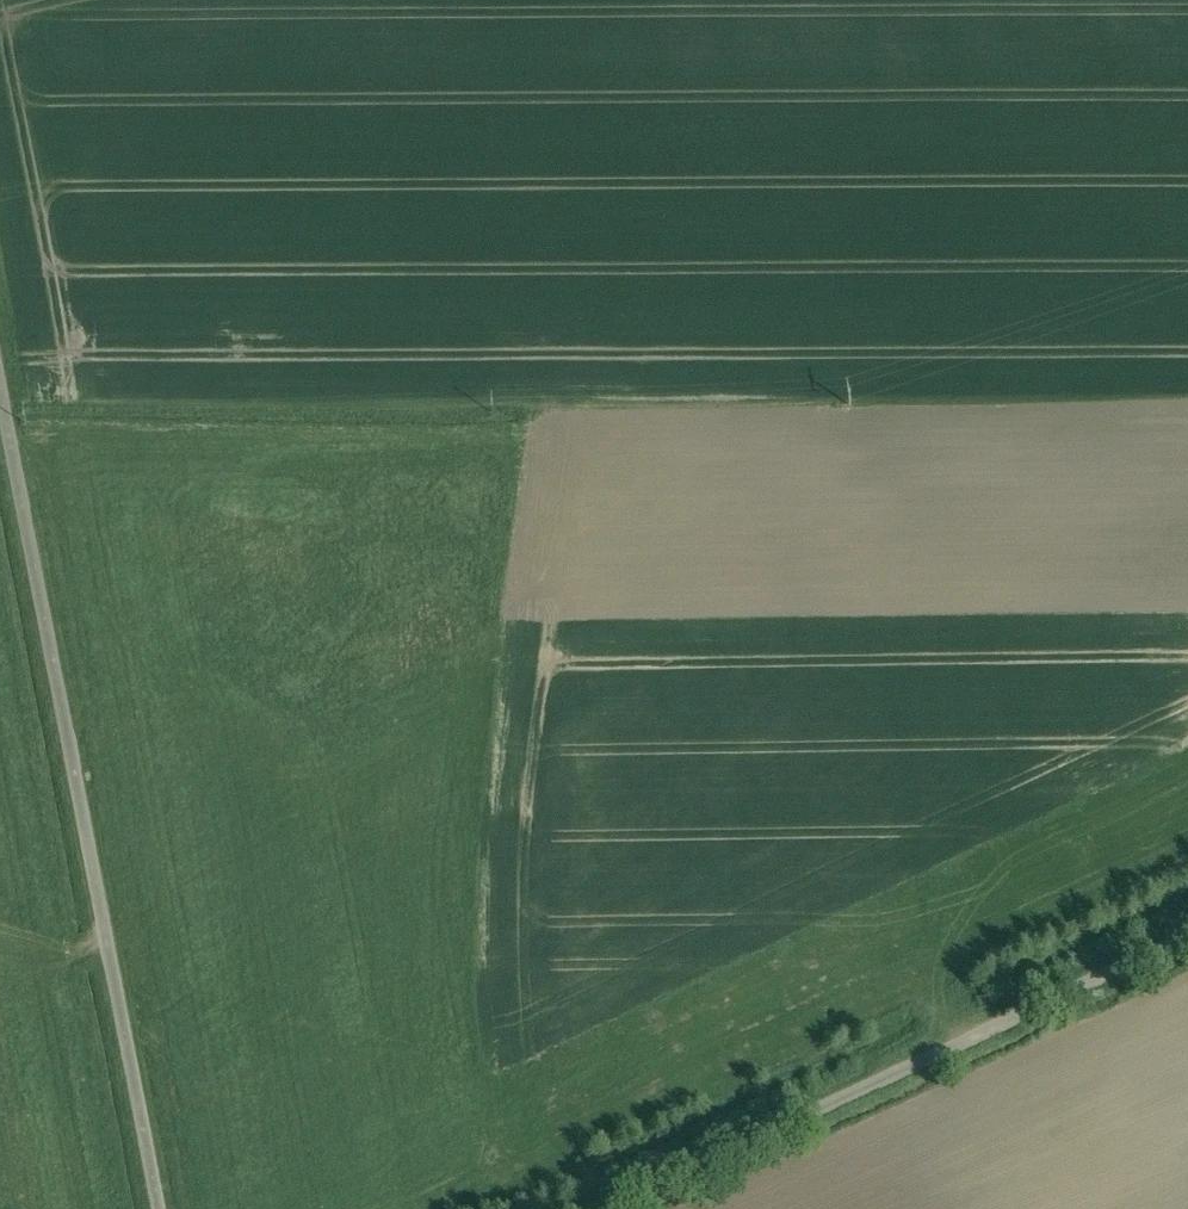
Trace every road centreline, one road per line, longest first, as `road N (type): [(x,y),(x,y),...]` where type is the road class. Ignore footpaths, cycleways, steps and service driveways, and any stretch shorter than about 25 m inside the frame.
road 1 (unclassified): [(159,1208),(0,386)]
road 2 (unclassified): [(1187,950),(628,1208)]

